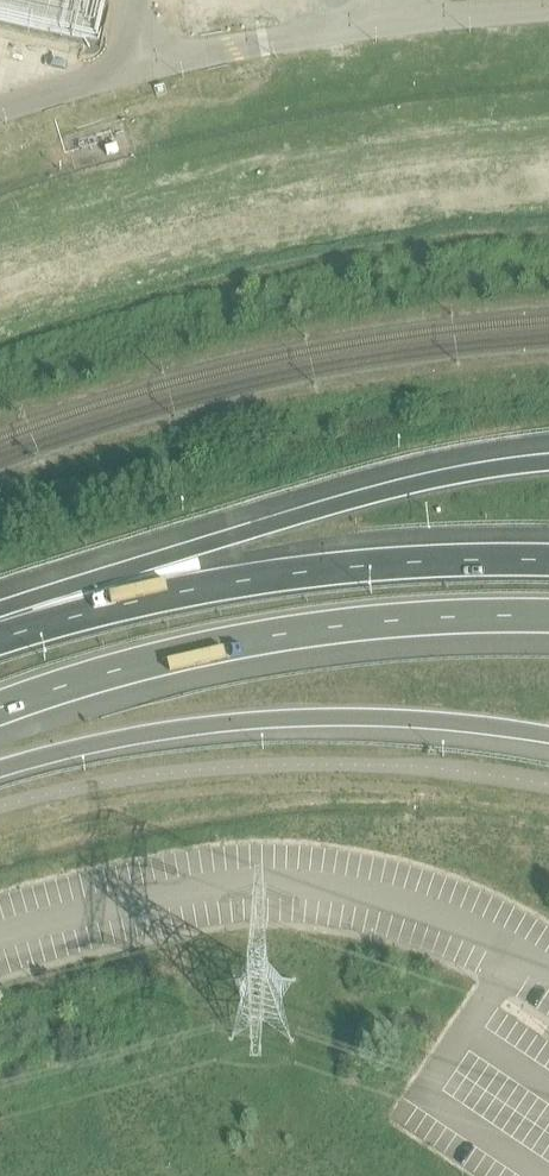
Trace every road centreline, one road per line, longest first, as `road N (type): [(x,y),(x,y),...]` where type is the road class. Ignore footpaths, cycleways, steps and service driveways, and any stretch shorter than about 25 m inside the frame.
road 1 (motorway): [(548,463),(361,497),(196,547),(0,629)]
road 2 (motorway): [(0,708),(318,624),(548,613)]
road 3 (motorway): [(548,560),(439,560),(231,582),(0,639)]
road 4 (motorway): [(0,770),(193,721),(430,717),(548,733)]

